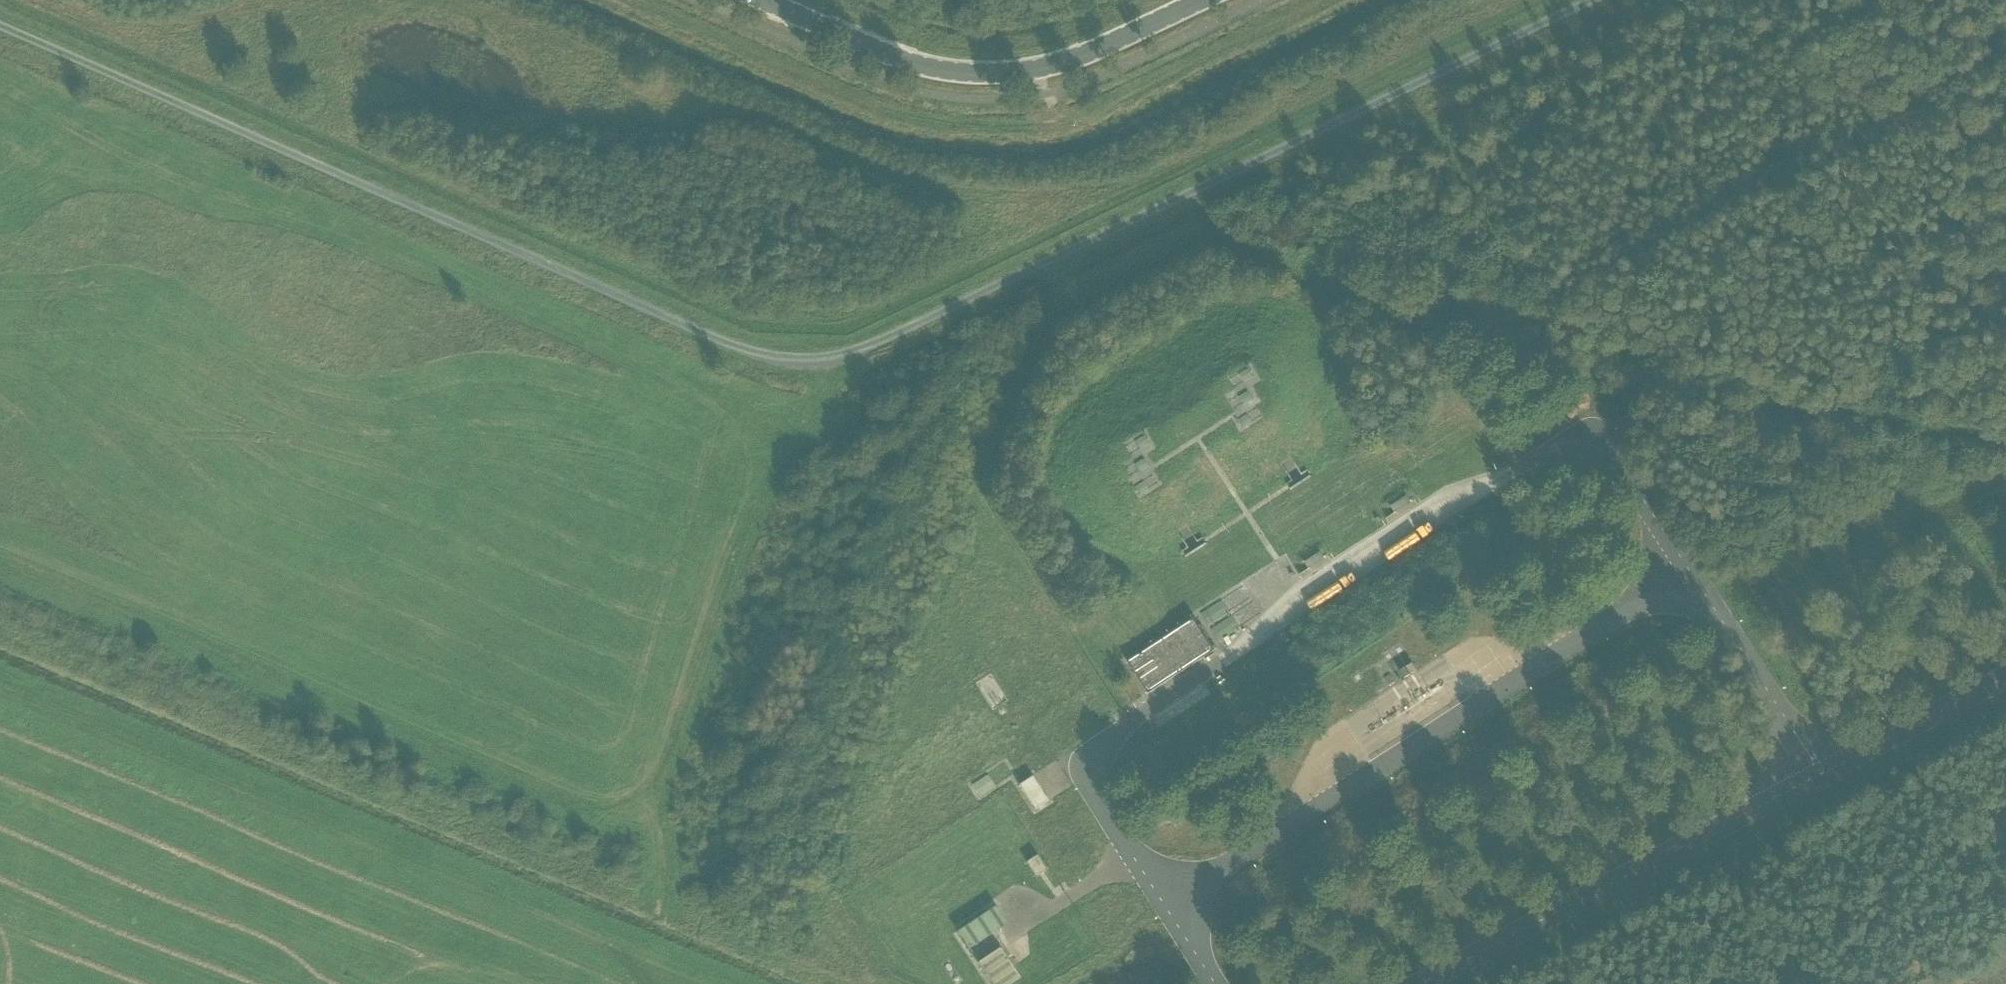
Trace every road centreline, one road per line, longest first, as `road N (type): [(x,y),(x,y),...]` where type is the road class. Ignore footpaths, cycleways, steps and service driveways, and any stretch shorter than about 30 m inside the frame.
road 1 (track): [(1325,0),(1095,112),(1015,128),(945,124),(875,105),(635,0)]
road 2 (tertiary): [(763,0),(885,53),(994,74),(1078,56),(1199,0)]

